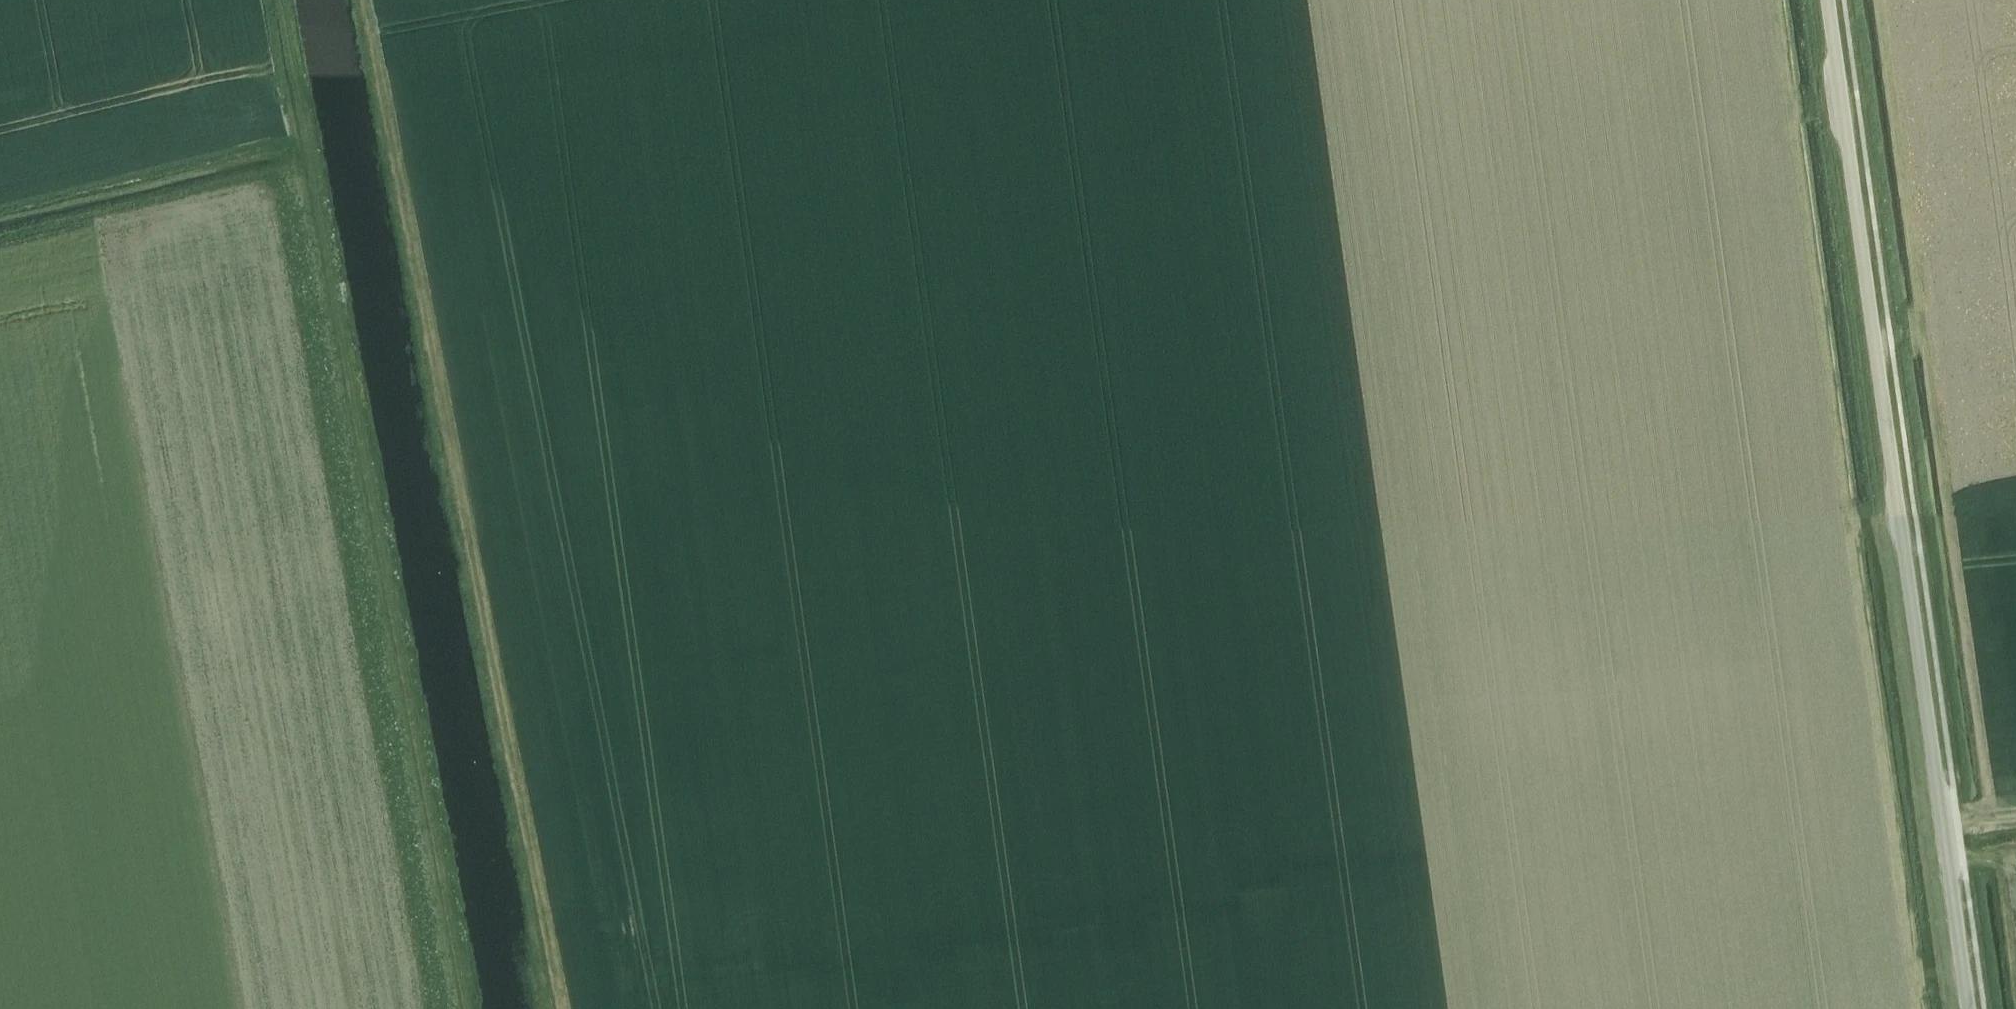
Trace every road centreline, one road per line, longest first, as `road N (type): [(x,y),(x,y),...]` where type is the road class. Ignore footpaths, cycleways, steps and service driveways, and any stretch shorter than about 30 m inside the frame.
road 1 (unclassified): [(1964,1008),(1825,0)]

